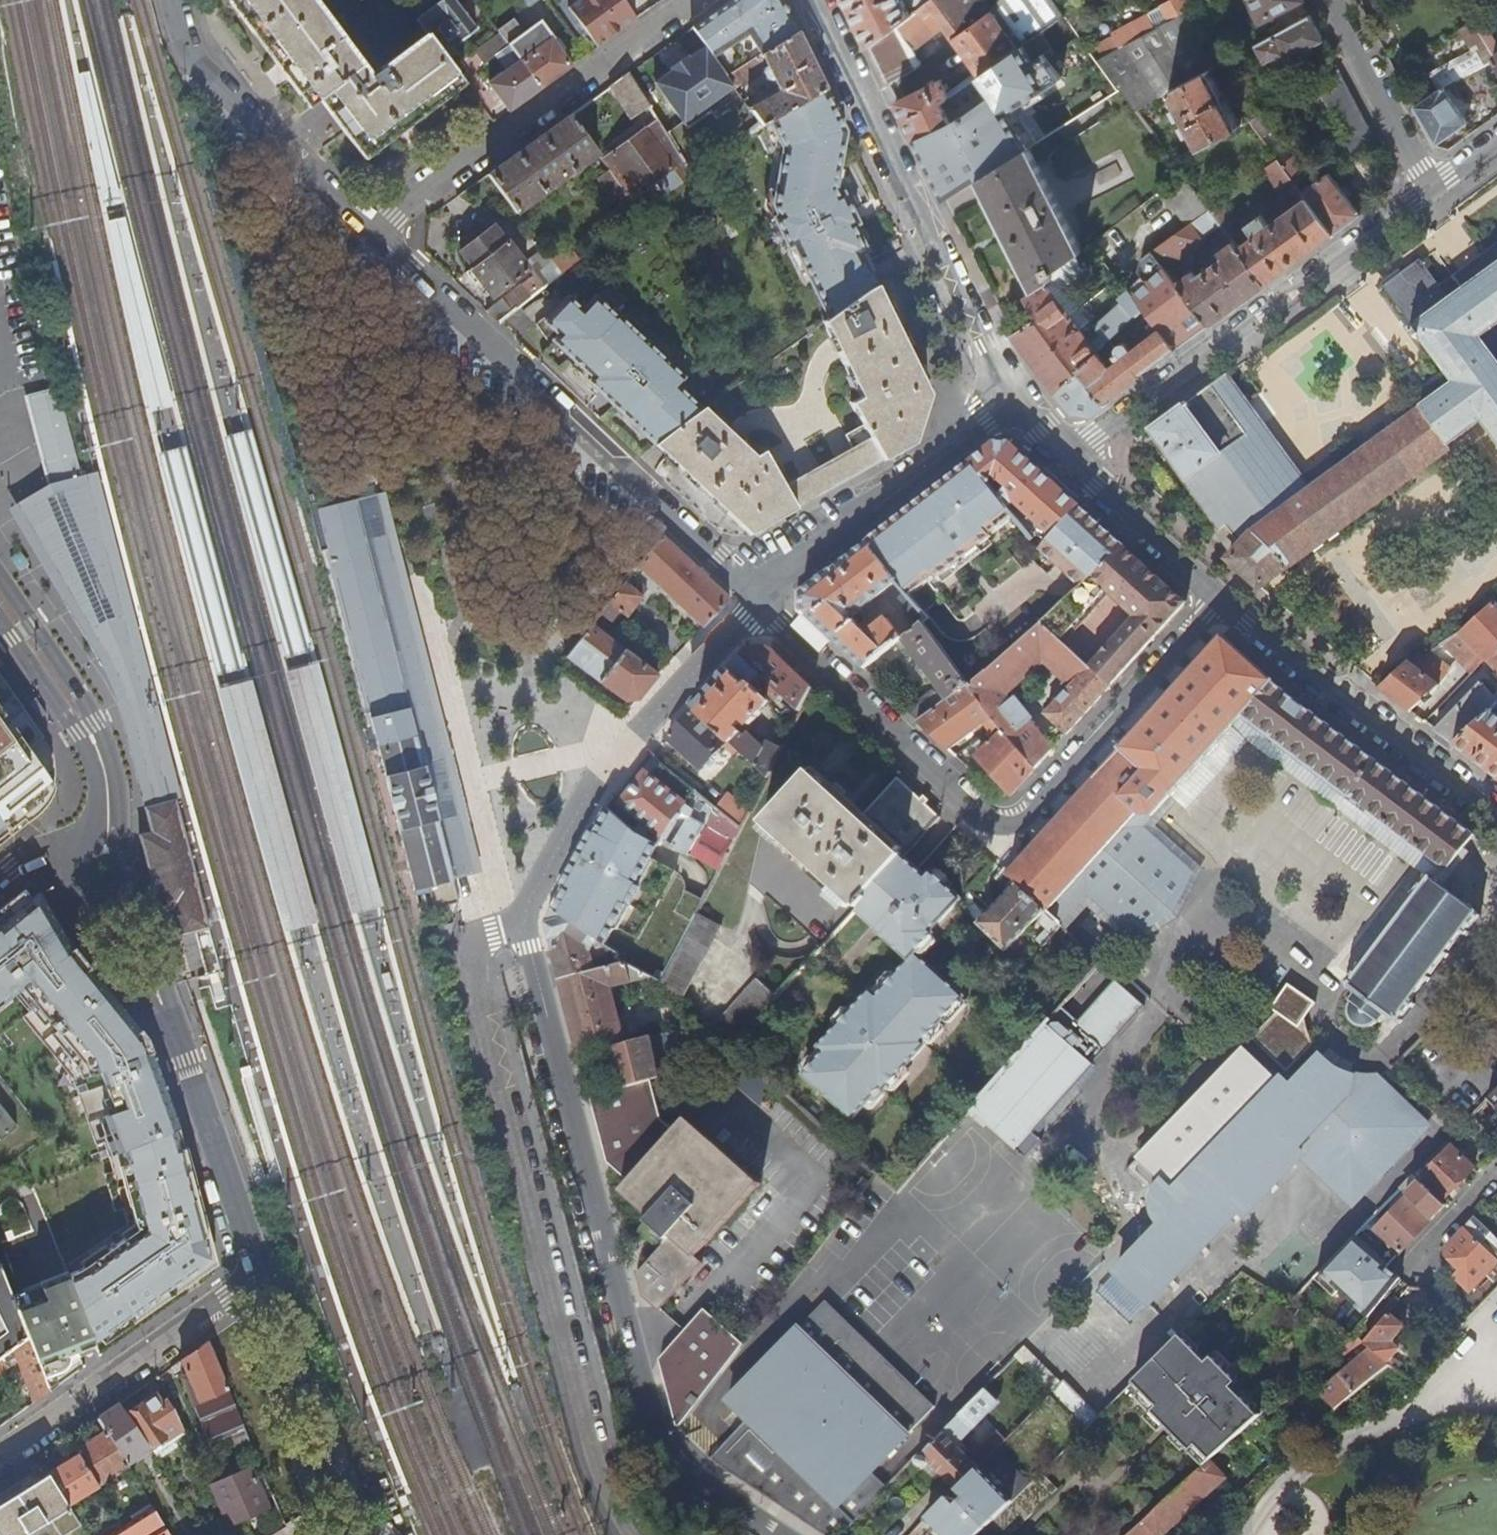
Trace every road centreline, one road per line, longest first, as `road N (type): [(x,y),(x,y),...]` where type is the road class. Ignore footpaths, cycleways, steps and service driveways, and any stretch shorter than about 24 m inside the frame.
road 1 (residential): [(523,915),(655,1446),(687,1481),(779,1534)]
road 2 (residential): [(631,1534),(559,1332),(469,977),(476,941),(523,915)]
road 3 (residential): [(1225,600),(1008,824),(970,811),(759,601)]
road 4 (residential): [(759,601),(370,224)]
road 5 (residential): [(1069,457),(1429,195)]
road 6 (tertiary): [(815,0),(1013,396)]
road 7 (residential): [(523,915),(634,729),(759,601)]
road 8 (residential): [(688,0),(370,224)]
road 9 (tertiary): [(1225,600),(1496,814)]
road 10 (residential): [(759,601),(1013,396)]
road 11 (residential): [(0,1457),(258,1271)]
road 12 (residential): [(370,224),(199,71),(167,0)]
road 13 (tertiary): [(258,1271),(353,1534)]
road 14 (tertiary): [(176,1028),(109,780)]
road 15 (tertiary): [(176,1028),(258,1271)]
road 16 (tertiary): [(109,780),(101,721),(0,571)]
road 17 (tertiary): [(63,848),(59,881),(85,940),(176,1028)]
road 18 (residential): [(1330,0),(1429,195)]
road 19 (tertiary): [(1069,457),(1225,600)]
road 20 (tertiary): [(0,613),(109,780)]

